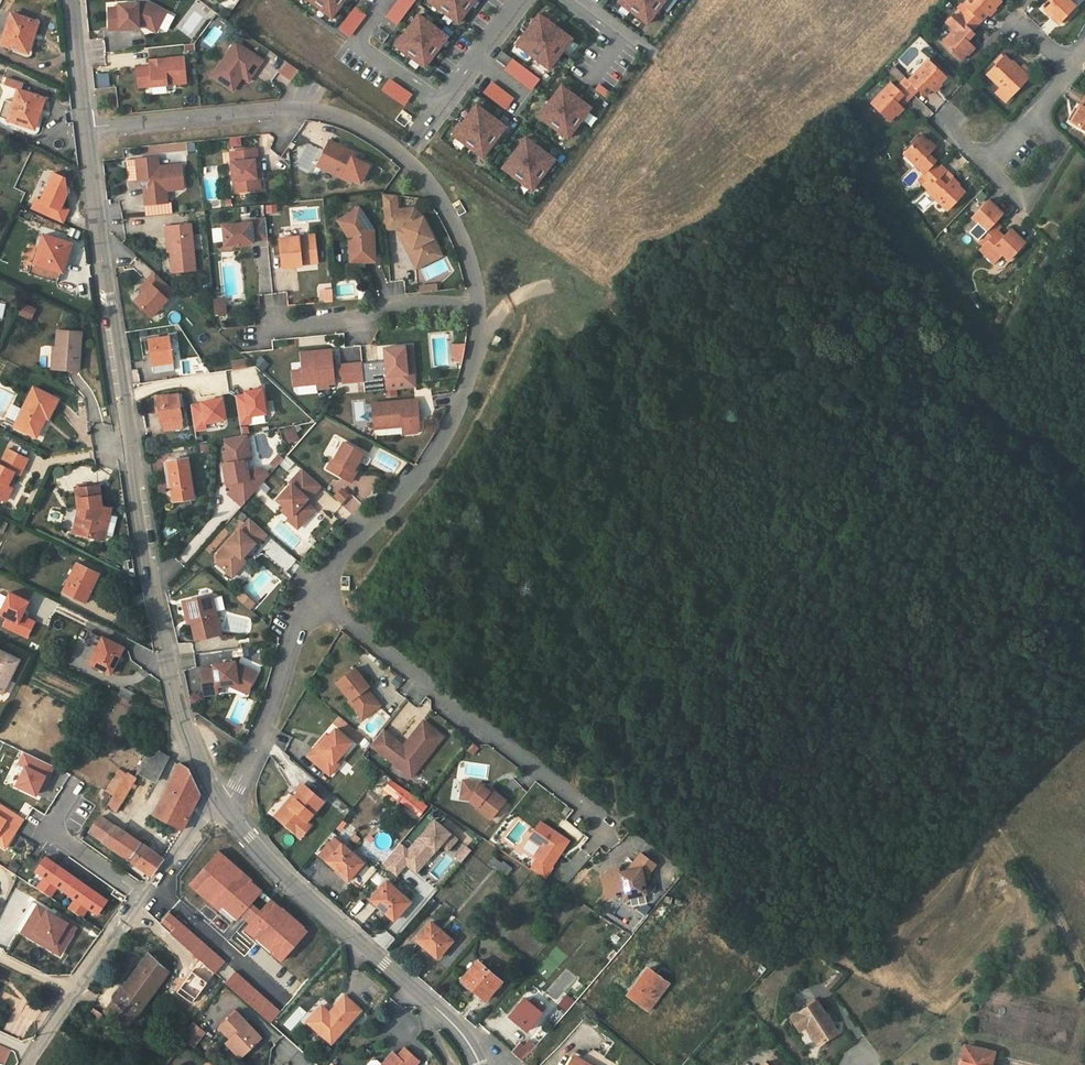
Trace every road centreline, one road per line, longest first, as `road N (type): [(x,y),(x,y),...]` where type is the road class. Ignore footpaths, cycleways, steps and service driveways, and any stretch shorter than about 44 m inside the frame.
road 1 (unclassified): [(86,128),(176,705),(220,805)]
road 2 (residential): [(86,128),(298,108),(364,126),(411,161),(451,216),(477,303)]
road 3 (residential): [(606,829),(313,592)]
road 4 (unclassified): [(220,805),(262,857),(444,1014),(480,1064)]
road 5 (residential): [(477,303),(478,342),(422,473),(313,592)]
road 6 (residential): [(28,1064),(203,815),(220,805)]
road 7 (residential): [(313,592),(266,721),(232,795),(220,805)]
road 8 (residential): [(256,335),(420,303),(477,303)]
road 9 (residential): [(943,120),(976,154),(993,158),(1069,68)]
road 10 (residential): [(440,104),(357,43),(389,0)]
road 11 (unclassified): [(71,0),(86,128)]
road 12 (residential): [(516,0),(440,104)]

